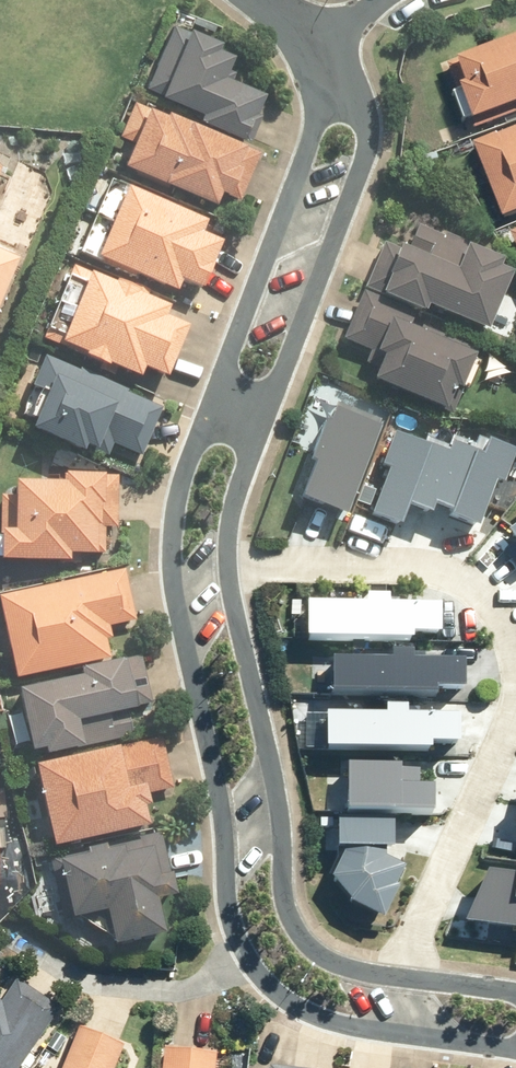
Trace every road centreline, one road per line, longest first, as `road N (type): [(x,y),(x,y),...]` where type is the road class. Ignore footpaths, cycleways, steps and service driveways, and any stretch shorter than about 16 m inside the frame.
road 1 (residential): [(515,1049),(349,1025),(299,1008),(255,969),(241,933),(173,579),(177,511),(210,412)]
road 2 (residential): [(228,567),(280,810),(288,912),(317,955),(401,978)]
road 3 (residential): [(336,76),(361,114),(364,158),(261,429)]
road 4 (residential): [(210,412),(336,76)]
road 5 (residential): [(228,567),(441,571),(486,599),(515,650)]
road 6 (residential): [(515,703),(401,978)]
road 7 (residential): [(261,429),(235,500),(228,567)]

